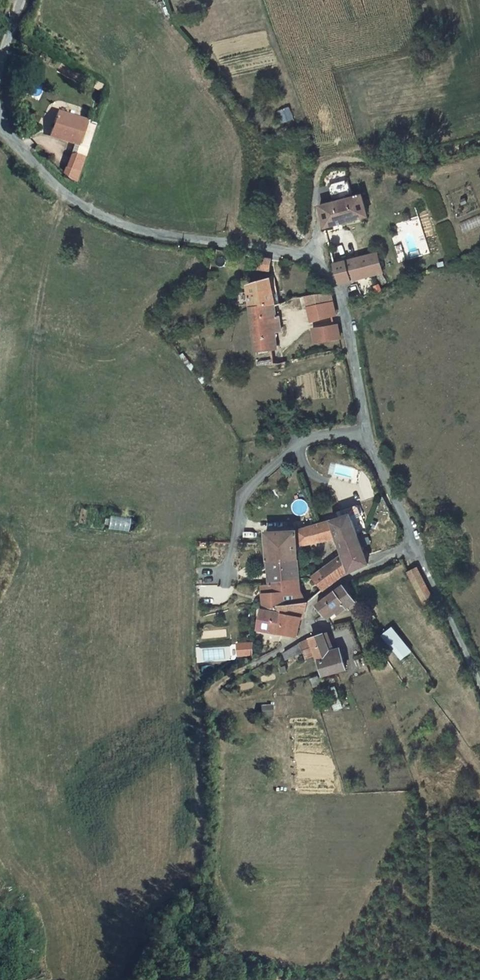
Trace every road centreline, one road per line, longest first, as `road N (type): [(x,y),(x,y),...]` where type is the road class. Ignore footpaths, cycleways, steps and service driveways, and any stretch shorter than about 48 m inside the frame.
road 1 (unclassified): [(479,687),(367,434),(344,308),(325,274),(291,253),(144,232),(98,215),(67,196),(0,127)]
road 2 (track): [(312,260),(322,167),(430,156),(479,141)]

